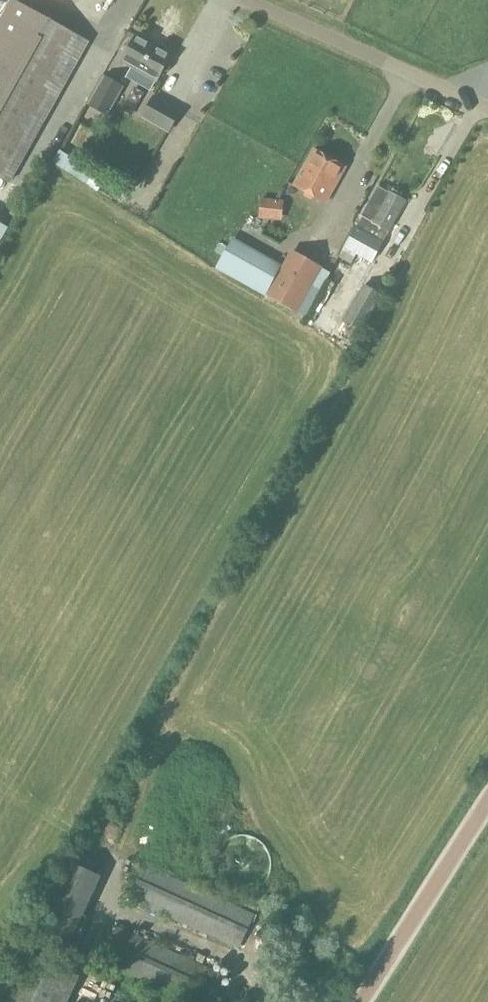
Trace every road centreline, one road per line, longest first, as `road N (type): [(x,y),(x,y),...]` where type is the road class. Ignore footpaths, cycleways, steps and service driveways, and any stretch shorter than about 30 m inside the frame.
road 1 (unclassified): [(359,1001),(487,799)]

